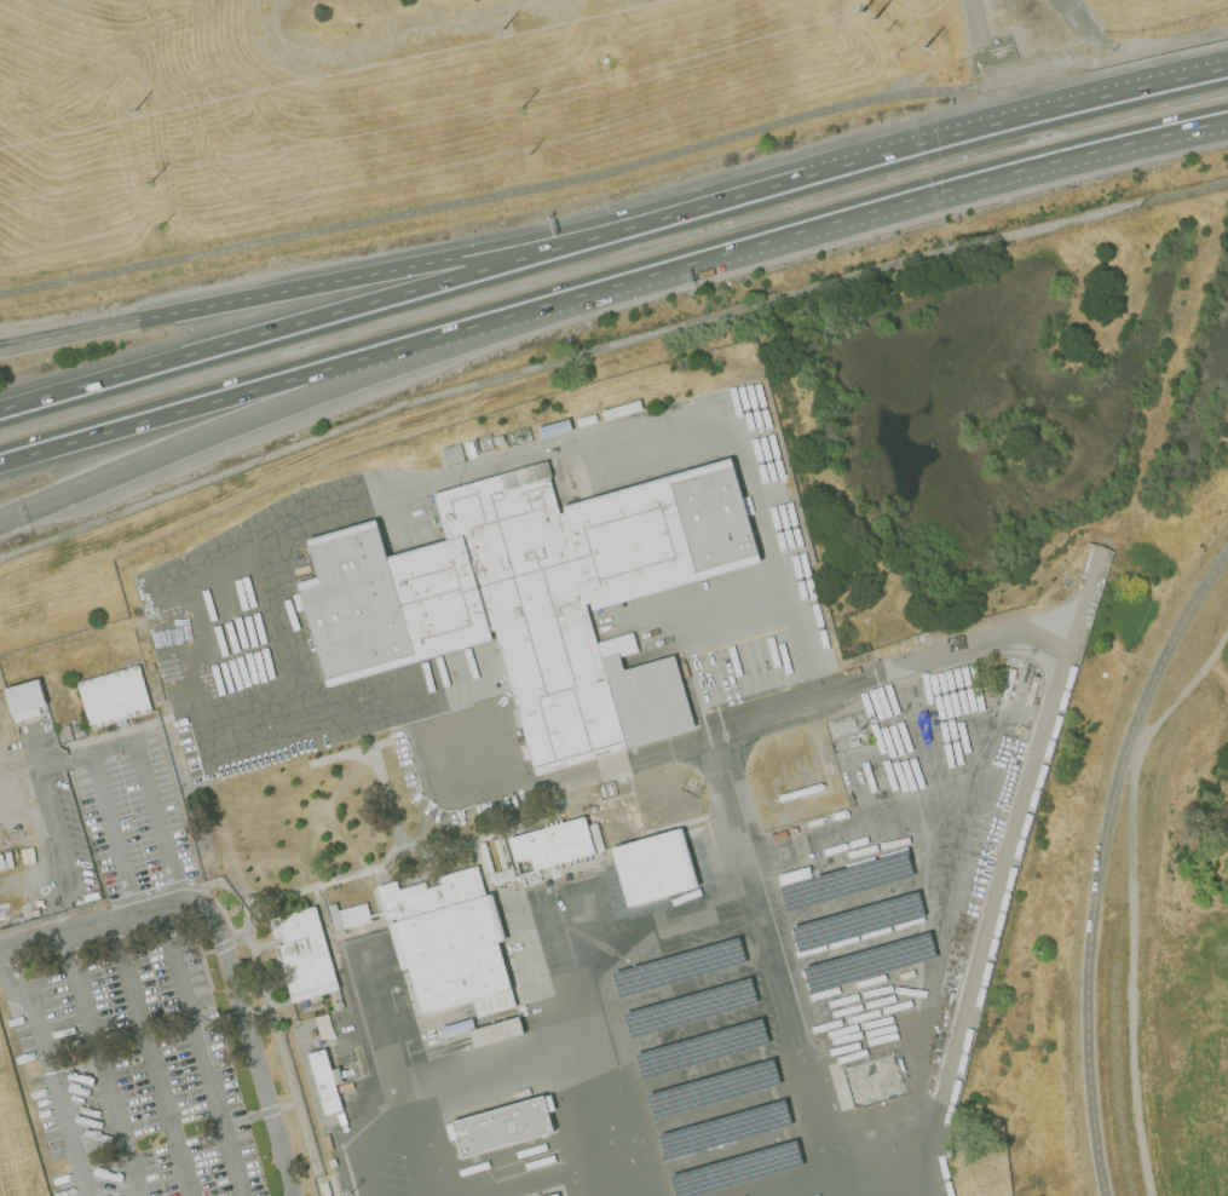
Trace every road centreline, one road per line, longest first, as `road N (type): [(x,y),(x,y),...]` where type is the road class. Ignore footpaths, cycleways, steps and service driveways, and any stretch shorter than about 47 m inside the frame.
road 1 (motorway): [(799,184),(0,416)]
road 2 (motorway): [(799,184),(0,350)]
road 3 (track): [(1227,626),(1203,668),(1131,746),(1130,1051),(1148,1195)]
road 4 (motorway): [(316,374),(777,235)]
road 5 (motorway): [(777,235),(1083,151),(1227,125)]
road 6 (motorway): [(1227,74),(799,184)]
road 7 (motorway): [(13,519),(316,374)]
road 8 (motorway): [(0,458),(316,374)]

